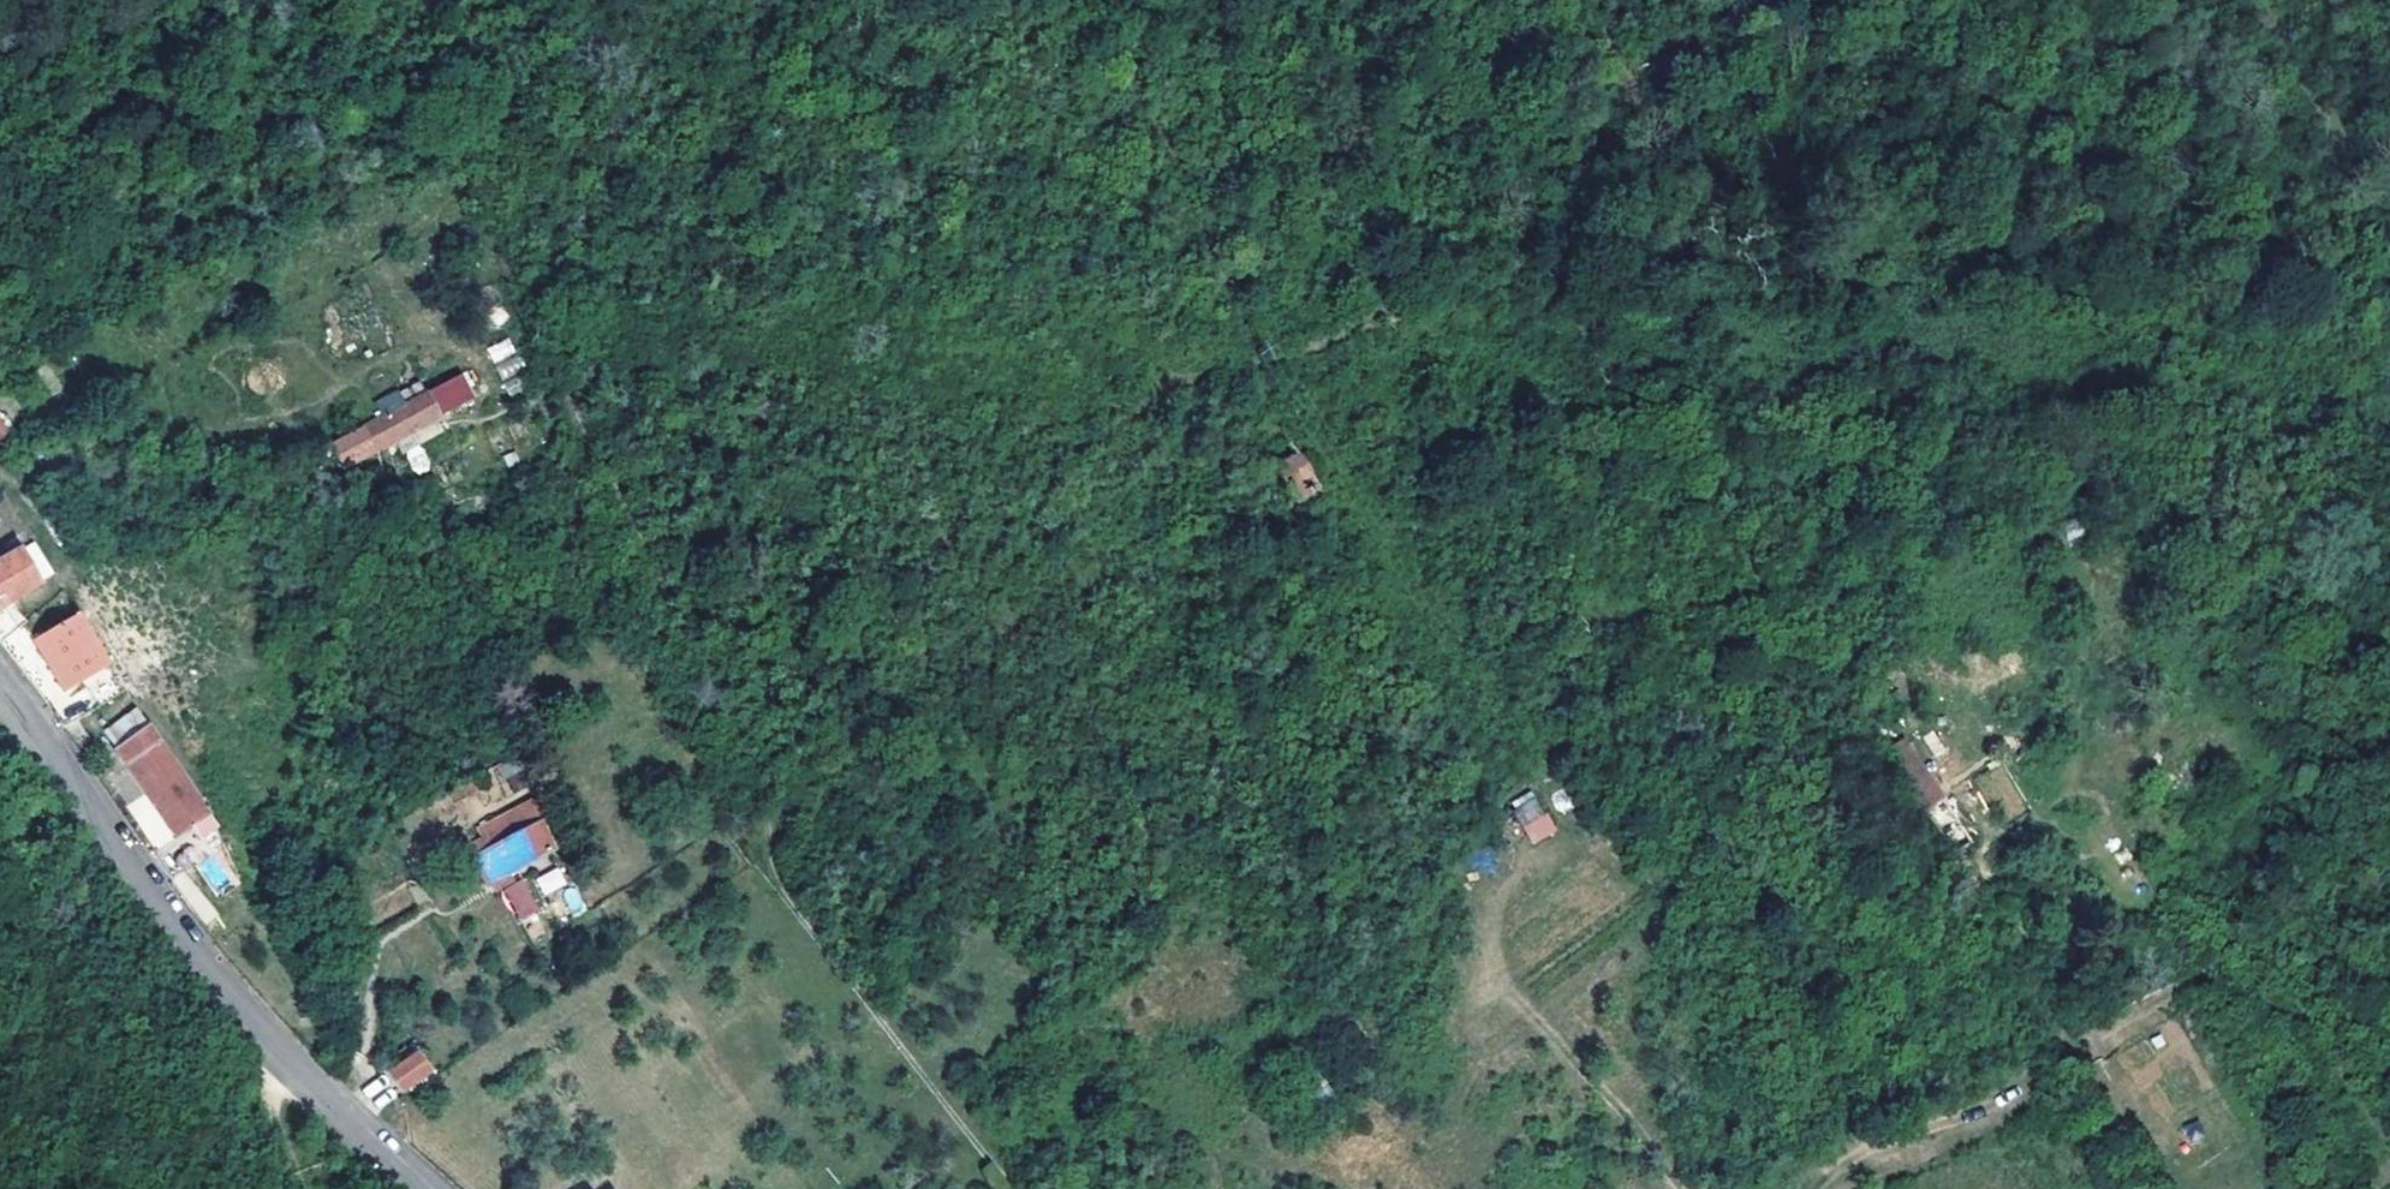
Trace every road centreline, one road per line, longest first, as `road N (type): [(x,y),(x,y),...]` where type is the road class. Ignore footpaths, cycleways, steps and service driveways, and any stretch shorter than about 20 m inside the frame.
road 1 (unclassified): [(0,705),(137,888),(286,1063)]
road 2 (track): [(2105,1030),(2004,1089),(1794,1188)]
road 3 (track): [(1502,986),(1688,1188)]
road 4 (residential): [(286,1063),(420,1188)]
road 5 (track): [(271,1045),(304,1188)]

